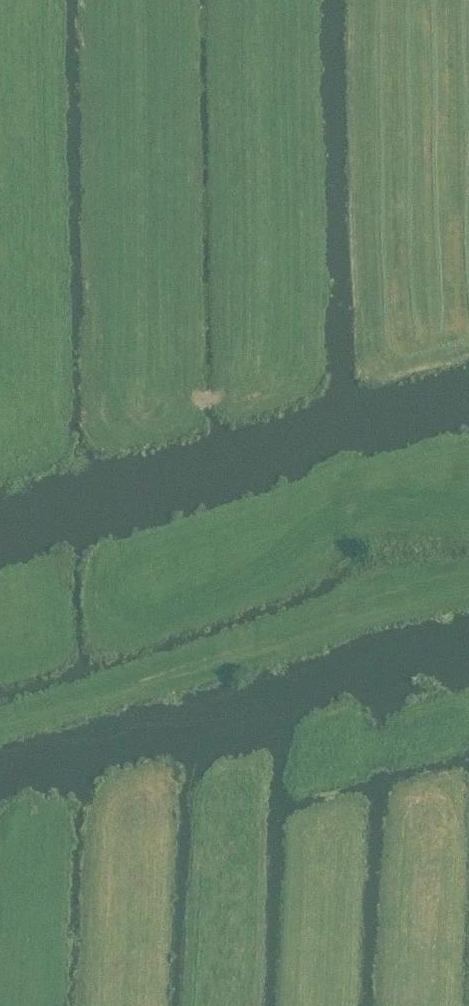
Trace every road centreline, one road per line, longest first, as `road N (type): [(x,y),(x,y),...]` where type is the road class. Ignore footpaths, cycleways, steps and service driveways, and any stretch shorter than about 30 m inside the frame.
road 1 (track): [(0,725),(468,588)]

